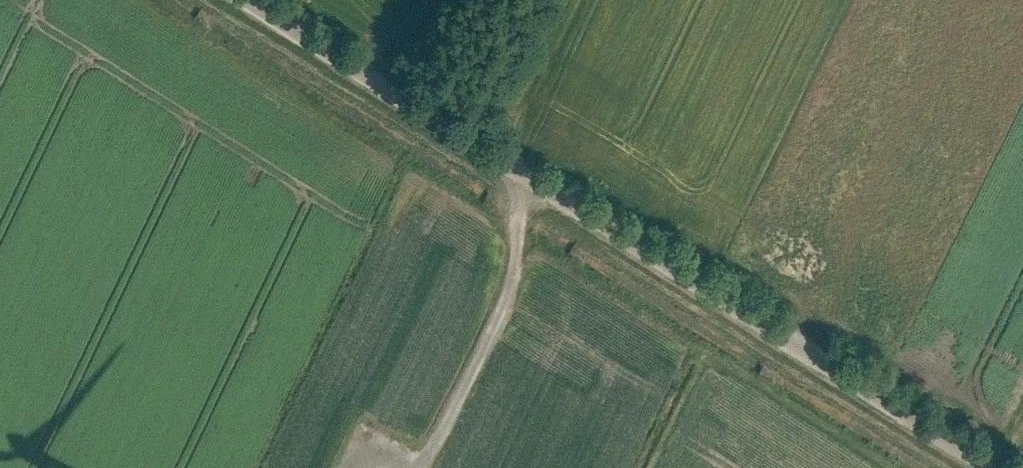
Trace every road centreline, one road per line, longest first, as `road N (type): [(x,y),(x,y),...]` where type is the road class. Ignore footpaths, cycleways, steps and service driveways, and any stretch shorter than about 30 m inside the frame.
road 1 (unclassified): [(252,0),(991,467)]
road 2 (track): [(413,467),(516,288),(525,173)]

